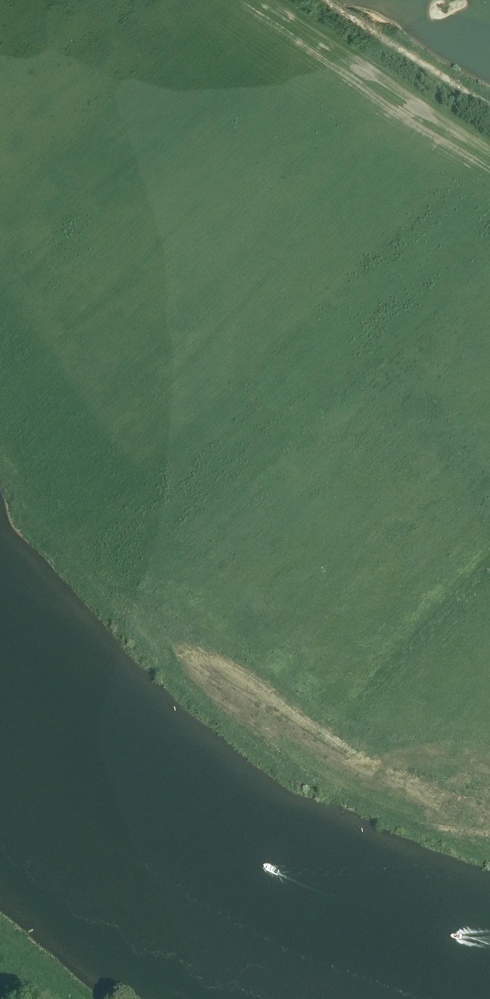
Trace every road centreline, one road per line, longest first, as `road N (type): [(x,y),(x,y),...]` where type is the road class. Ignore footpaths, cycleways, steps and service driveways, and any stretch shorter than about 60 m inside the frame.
road 1 (track): [(489,107),(328,0)]

